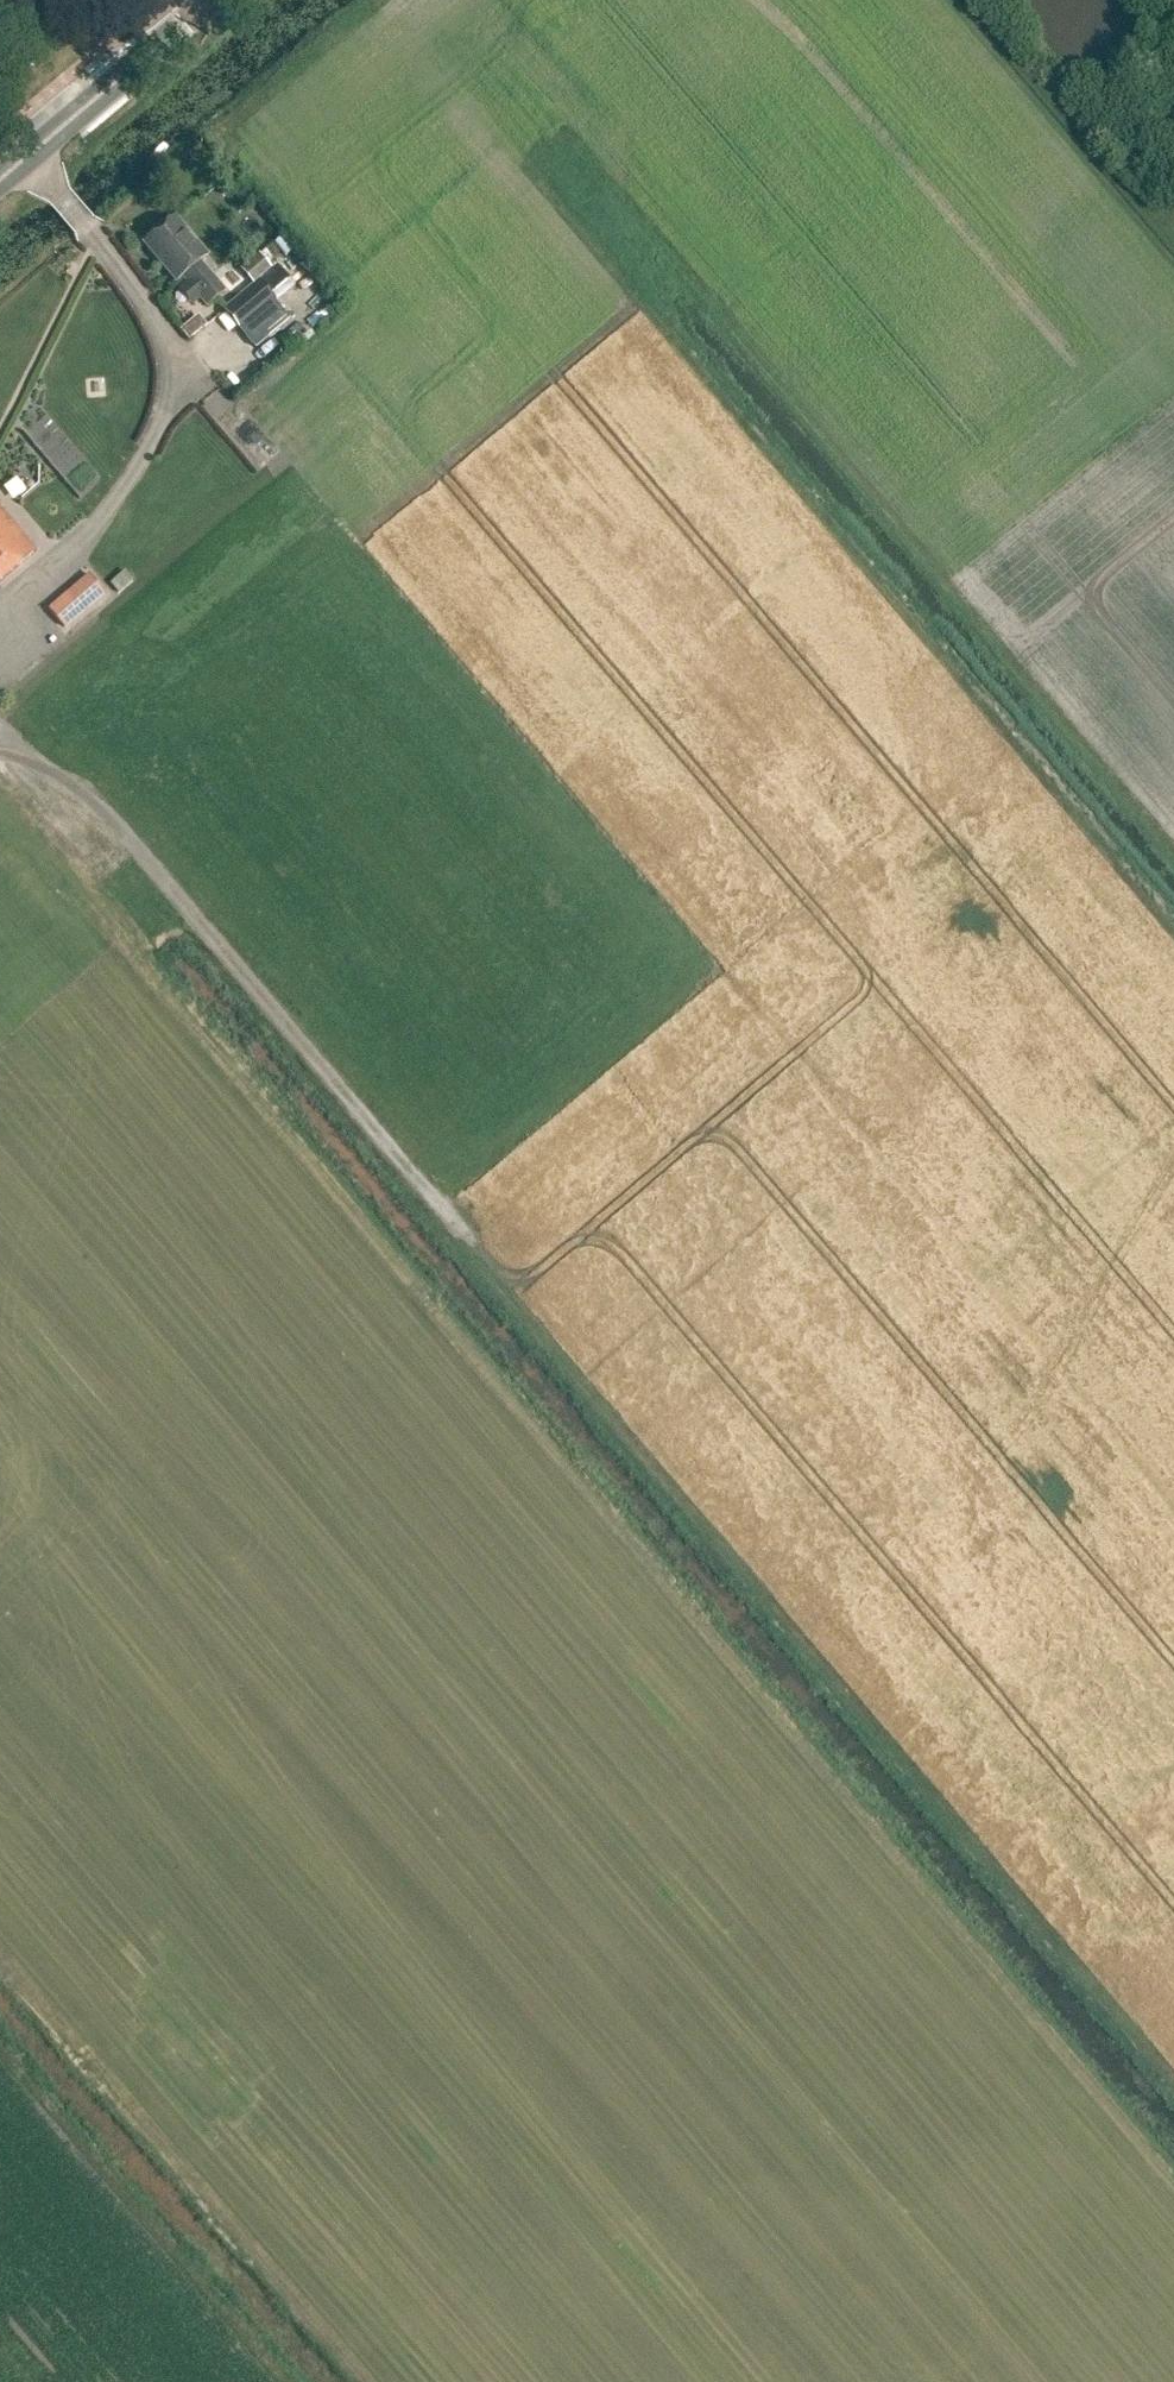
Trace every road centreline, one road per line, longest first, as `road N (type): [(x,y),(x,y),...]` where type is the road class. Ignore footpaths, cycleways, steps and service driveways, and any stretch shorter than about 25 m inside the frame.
road 1 (tertiary): [(0,183),(214,0)]

